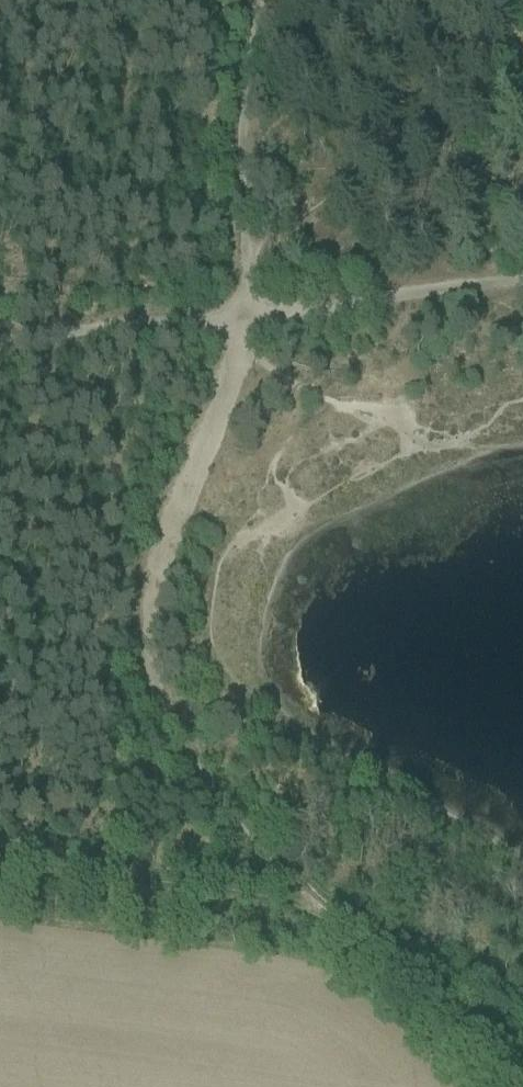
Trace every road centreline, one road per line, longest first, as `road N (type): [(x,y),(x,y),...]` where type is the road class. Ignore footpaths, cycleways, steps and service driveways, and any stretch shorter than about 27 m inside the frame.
road 1 (track): [(250,319),(163,561),(148,624),(150,686)]
road 2 (track): [(150,686),(220,801),(323,919)]
road 3 (track): [(522,285),(250,319)]
road 4 (track): [(522,1080),(323,919)]
road 5 (track): [(250,319),(0,334)]

